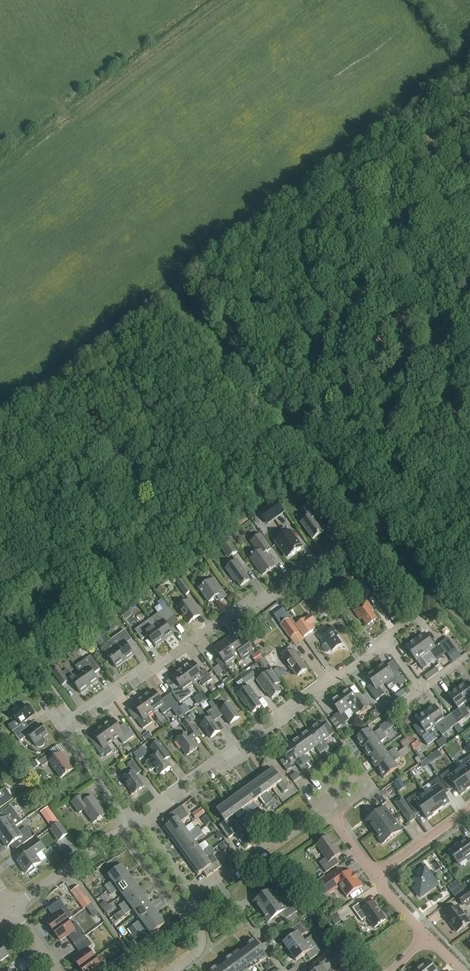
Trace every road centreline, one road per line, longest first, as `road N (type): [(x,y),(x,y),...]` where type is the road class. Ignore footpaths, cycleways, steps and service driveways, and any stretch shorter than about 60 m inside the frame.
road 1 (unclassified): [(138,821),(64,724),(147,668),(153,674),(256,599),(263,603),(332,551)]
road 2 (residential): [(138,821),(387,640),(418,692)]
road 3 (unclassified): [(322,809),(305,783),(346,748),(371,784),(331,816)]
road 4 (unclassified): [(193,894),(322,809)]
road 5 (residential): [(13,909),(120,833)]

